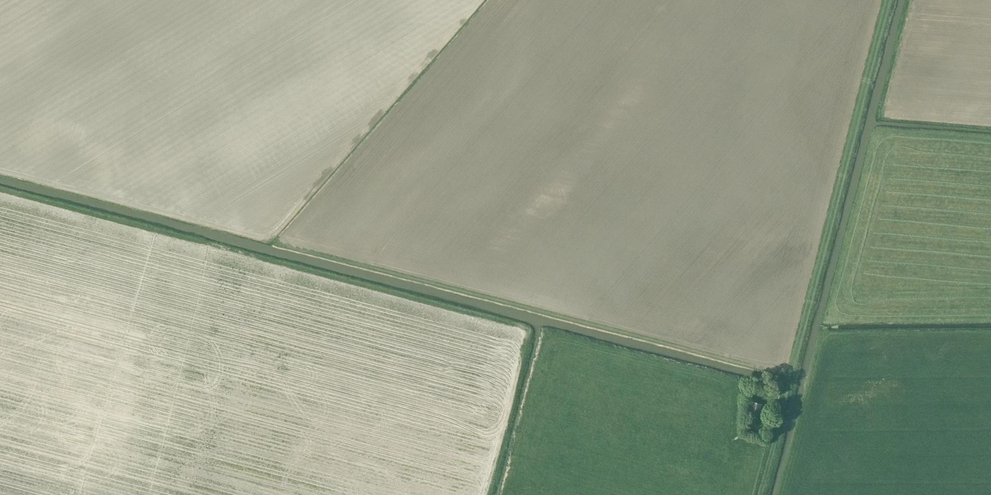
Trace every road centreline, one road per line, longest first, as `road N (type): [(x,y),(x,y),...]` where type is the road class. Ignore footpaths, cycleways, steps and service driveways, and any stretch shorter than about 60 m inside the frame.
road 1 (track): [(264,238),(0,169)]

